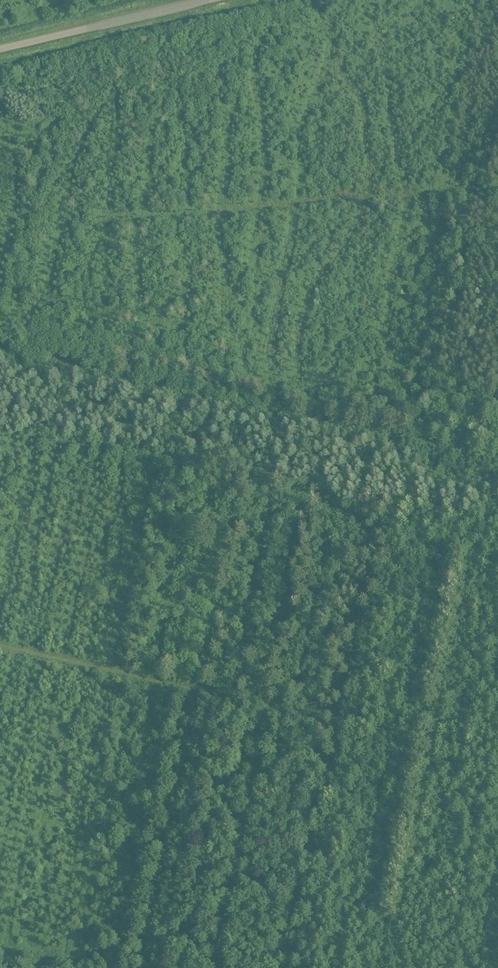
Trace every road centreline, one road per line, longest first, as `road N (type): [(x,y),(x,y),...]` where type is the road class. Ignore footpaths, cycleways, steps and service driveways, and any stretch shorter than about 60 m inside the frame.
road 1 (track): [(497,759),(0,645)]
road 2 (track): [(0,355),(497,455)]
road 3 (unclassified): [(0,48),(203,0)]

